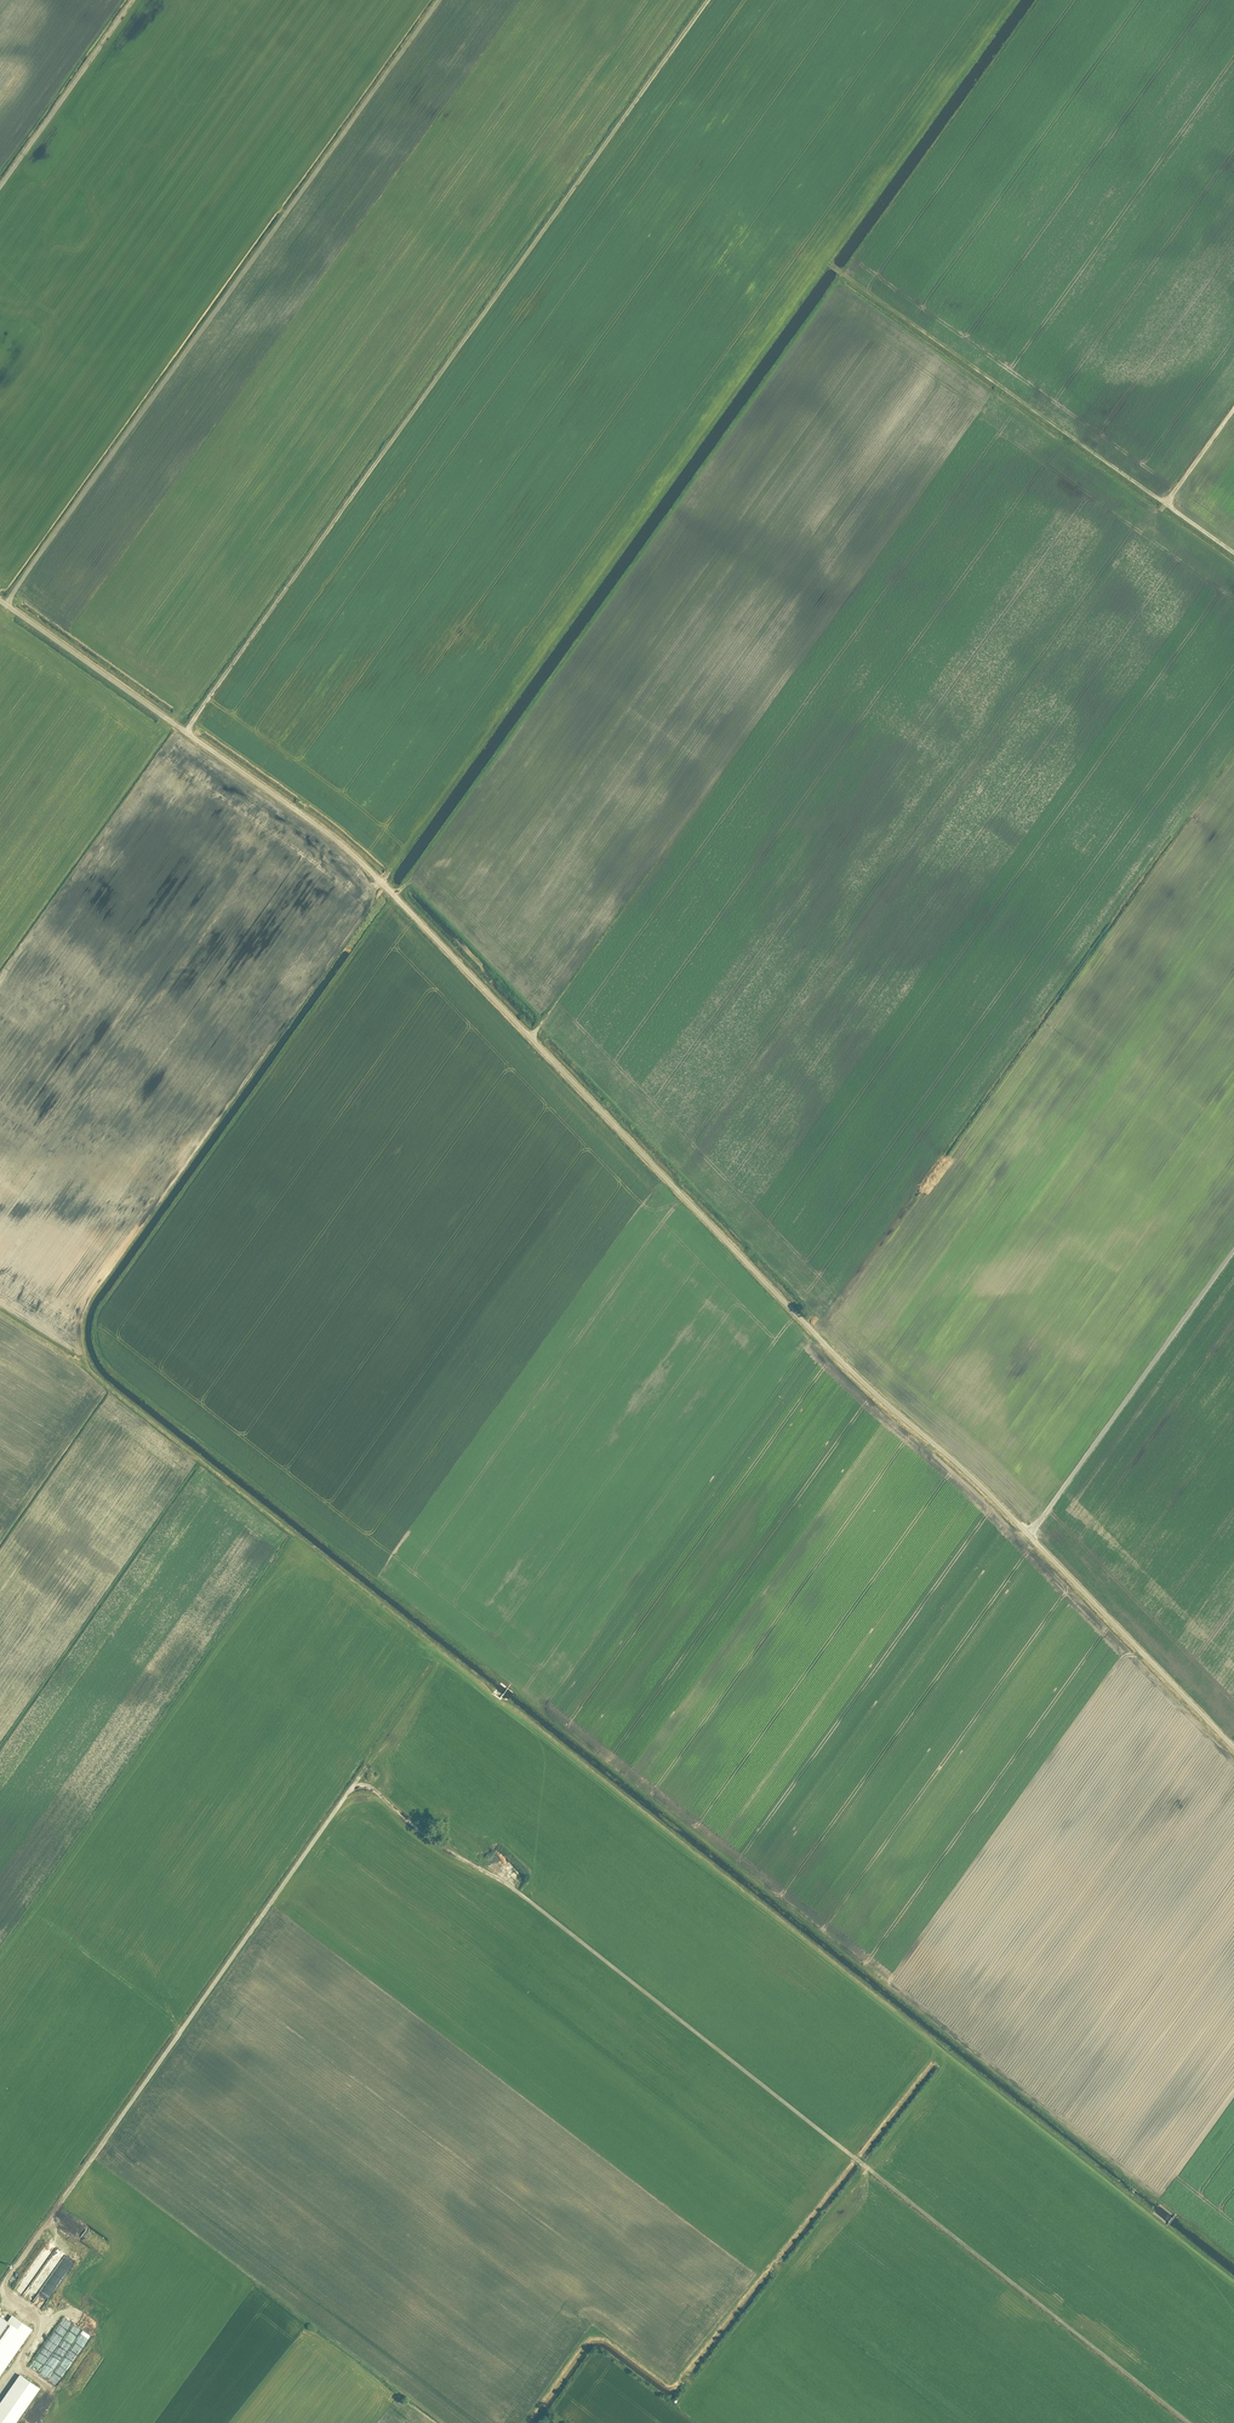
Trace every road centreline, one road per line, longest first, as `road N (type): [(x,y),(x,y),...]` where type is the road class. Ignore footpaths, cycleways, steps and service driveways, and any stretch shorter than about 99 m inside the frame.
road 1 (track): [(386,888),(91,1303),(84,1334),(93,1372),(494,1699),(1233,2280)]
road 2 (track): [(1188,2422),(453,1840),(428,1833),(358,1786),(10,2274),(4,2288),(38,2332),(0,2387)]
road 3 (unclassified): [(1233,1746),(976,1476),(892,1406),(349,851),(0,601)]
road 4 (track): [(594,162),(709,0)]

